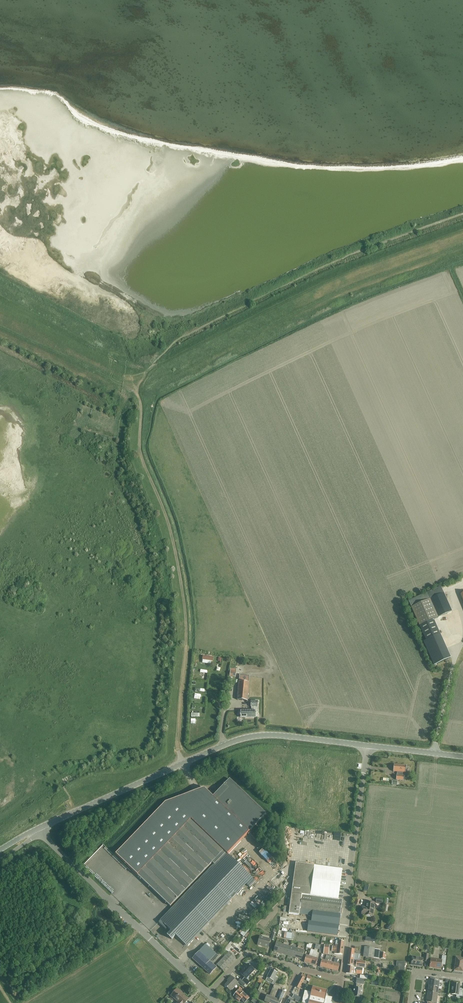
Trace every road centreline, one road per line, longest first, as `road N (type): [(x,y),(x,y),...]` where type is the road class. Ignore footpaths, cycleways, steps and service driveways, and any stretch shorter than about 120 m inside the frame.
road 1 (unclassified): [(367,746),(341,979)]
road 2 (tertiary): [(367,746),(255,736),(182,763)]
road 3 (residential): [(208,993),(72,864)]
road 4 (tertiary): [(38,829),(182,763)]

